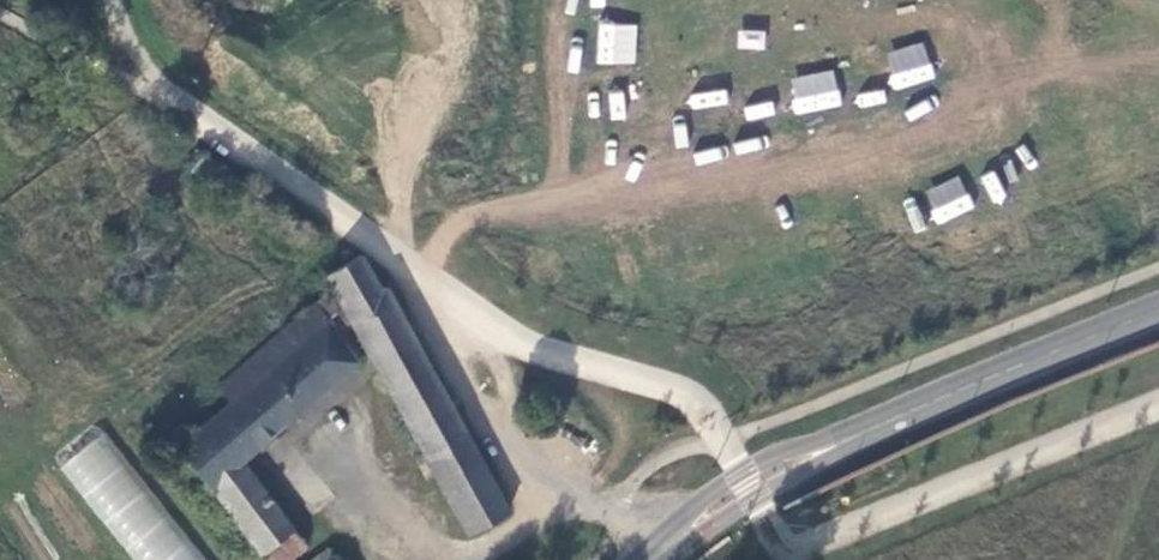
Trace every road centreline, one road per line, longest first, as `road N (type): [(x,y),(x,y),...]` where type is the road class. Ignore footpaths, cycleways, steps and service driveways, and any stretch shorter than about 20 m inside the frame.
road 1 (tertiary): [(673,542),(751,487),(833,445),(1158,311)]
road 2 (unclassified): [(382,242),(539,481),(566,498),(655,527),(673,542)]

